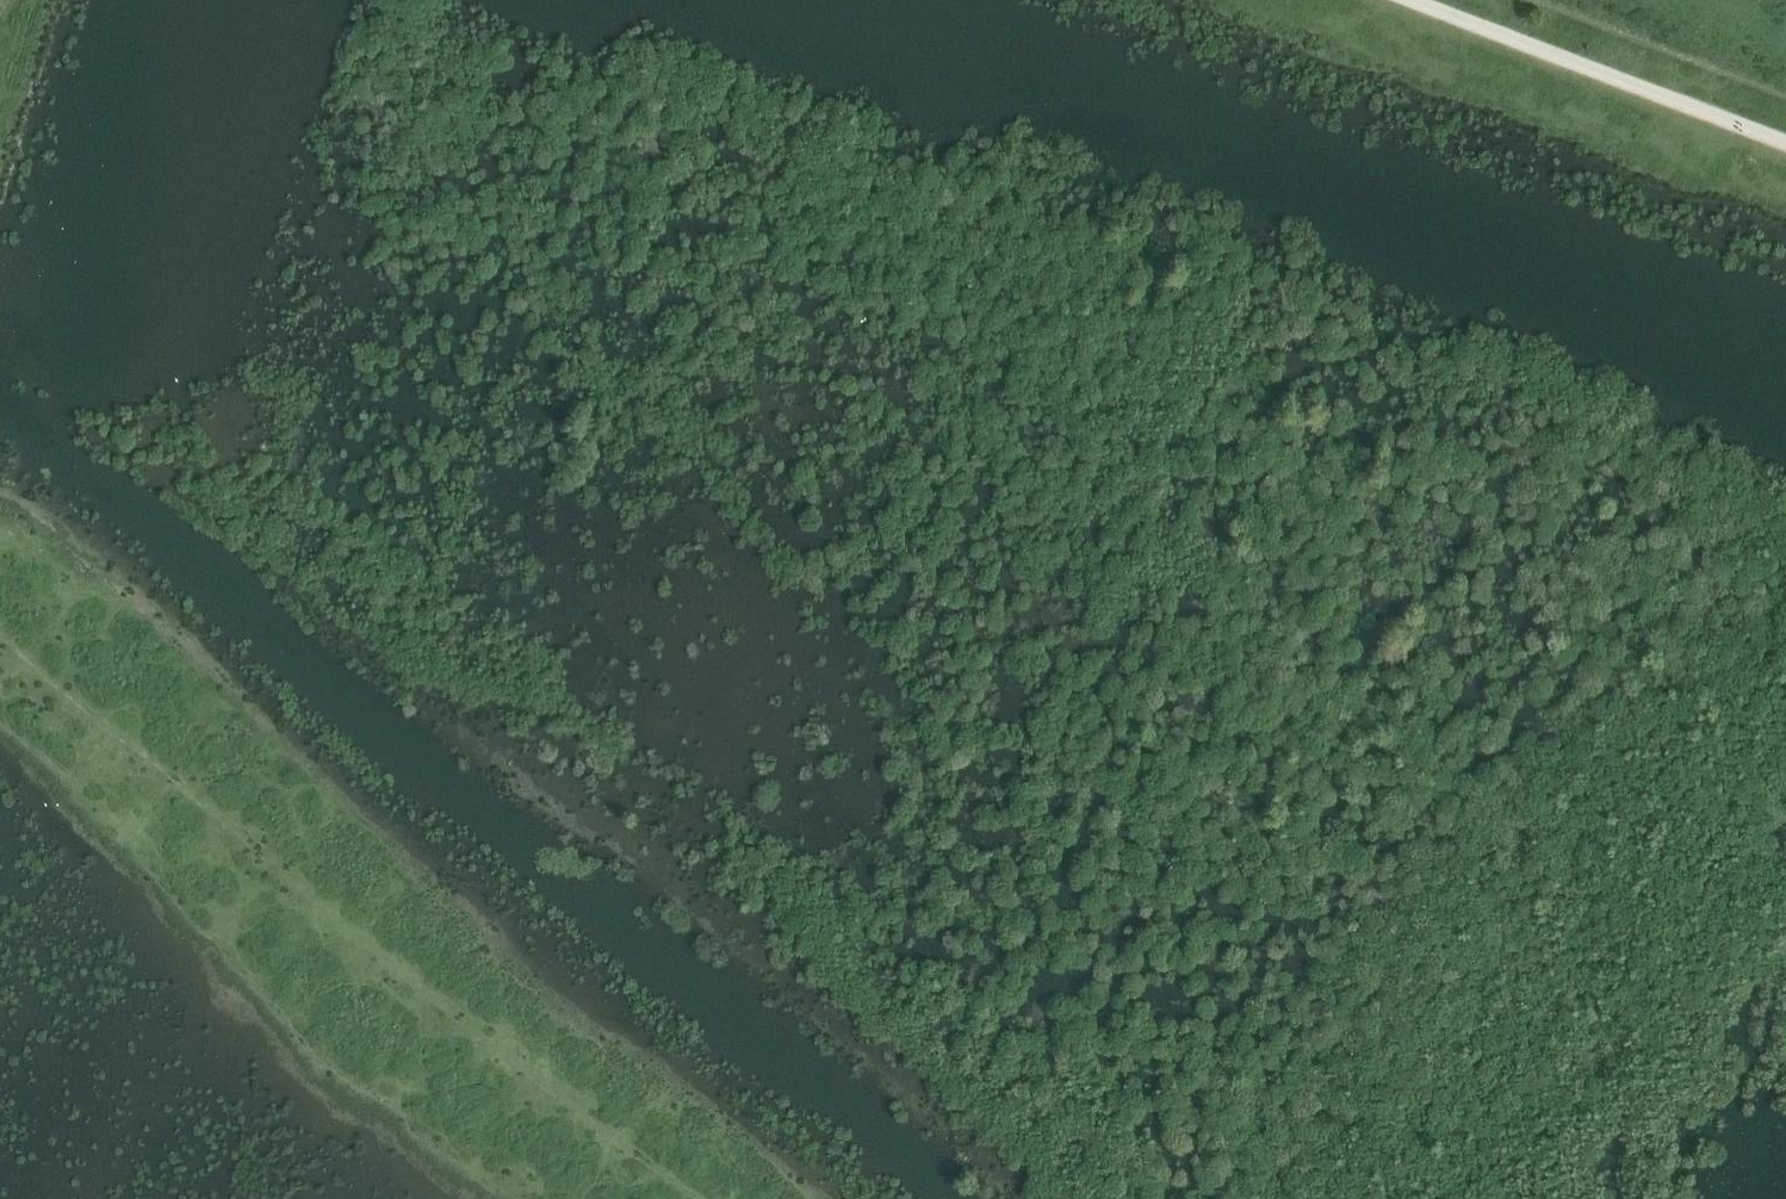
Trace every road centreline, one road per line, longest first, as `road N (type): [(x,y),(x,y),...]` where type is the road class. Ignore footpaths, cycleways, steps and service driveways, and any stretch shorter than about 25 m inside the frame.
road 1 (track): [(1785,141),(1415,0)]

